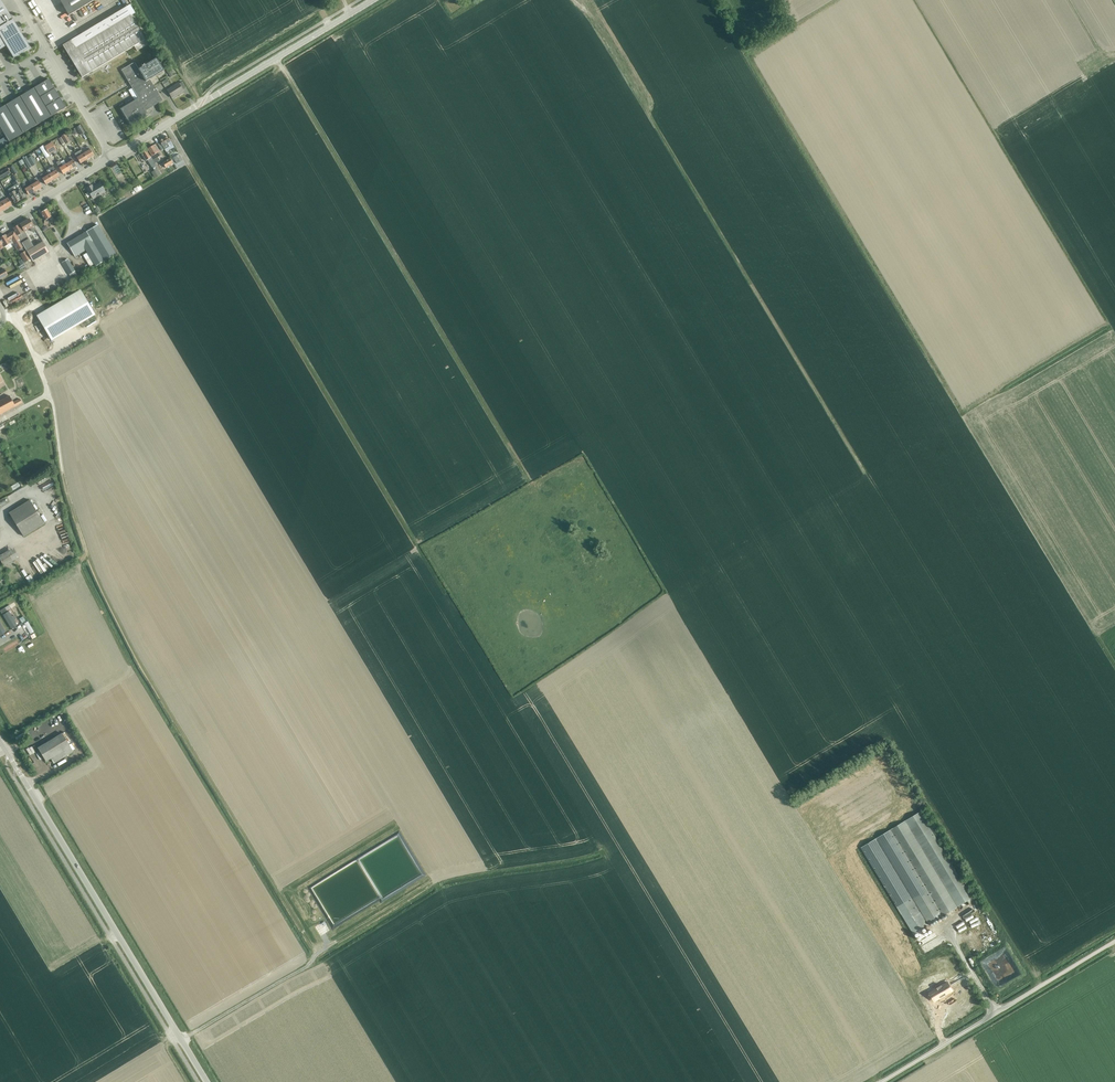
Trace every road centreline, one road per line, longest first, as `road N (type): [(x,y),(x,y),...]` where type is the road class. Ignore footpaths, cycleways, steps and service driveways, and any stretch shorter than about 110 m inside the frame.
road 1 (tertiary): [(207,1081),(0,740)]
road 2 (tertiary): [(111,157),(374,0)]
road 3 (unclassified): [(883,1081),(1114,942)]
road 4 (residential): [(111,157),(48,50)]

